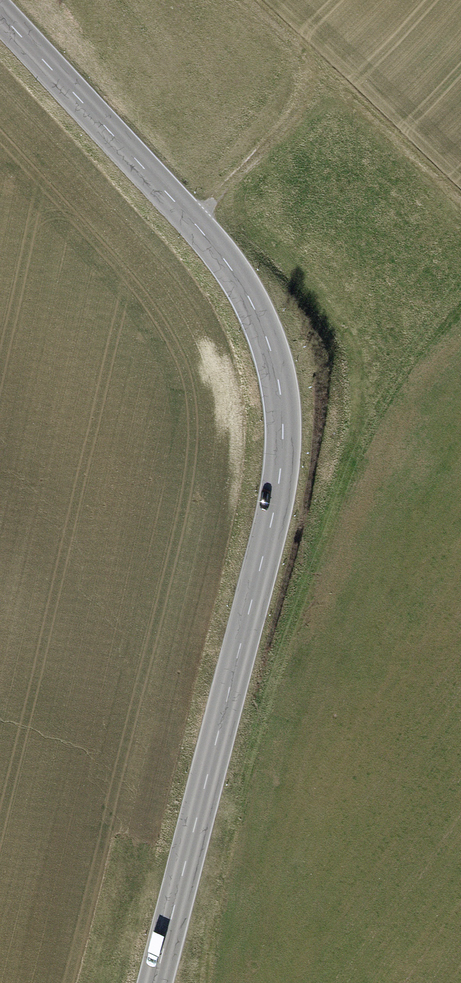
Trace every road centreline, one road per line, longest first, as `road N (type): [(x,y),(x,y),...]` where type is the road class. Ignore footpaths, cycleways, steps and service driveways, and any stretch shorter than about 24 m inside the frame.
road 1 (primary): [(156,982),(277,499),(285,450),(279,371),(231,269),(0,12)]
road 2 (track): [(197,226),(328,78),(250,0)]
road 3 (track): [(460,206),(328,78)]
road 4 (track): [(237,811),(209,982)]

